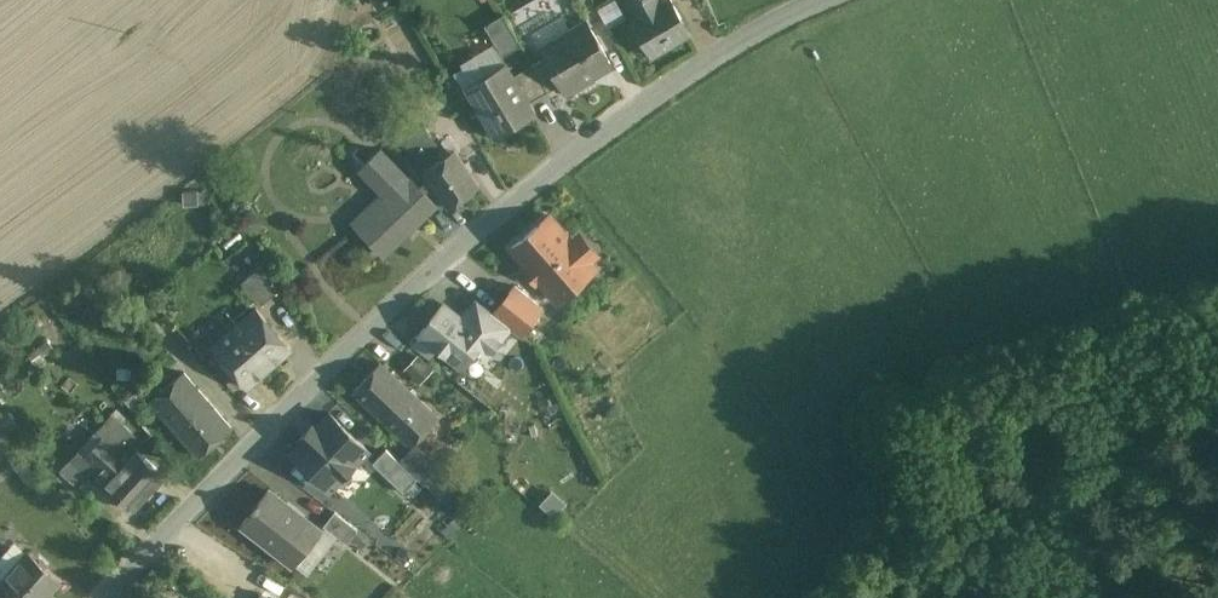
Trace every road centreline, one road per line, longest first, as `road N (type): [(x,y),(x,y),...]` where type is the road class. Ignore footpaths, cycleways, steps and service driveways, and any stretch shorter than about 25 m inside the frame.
road 1 (residential): [(831,0),(687,74),(513,204),(363,338),(107,597)]

